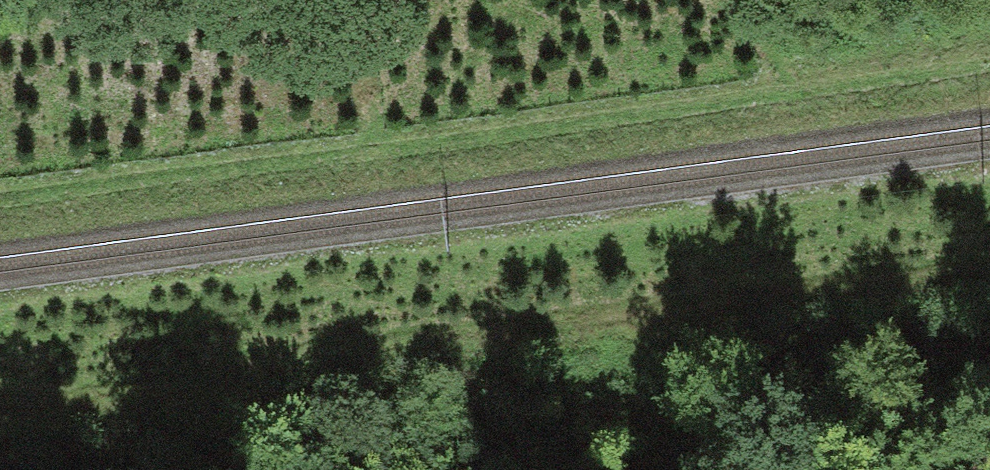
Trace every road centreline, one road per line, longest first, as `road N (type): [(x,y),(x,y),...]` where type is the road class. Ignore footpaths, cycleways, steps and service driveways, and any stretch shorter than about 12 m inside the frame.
road 1 (track): [(0,399),(872,270),(989,269)]
road 2 (track): [(989,72),(0,205)]

